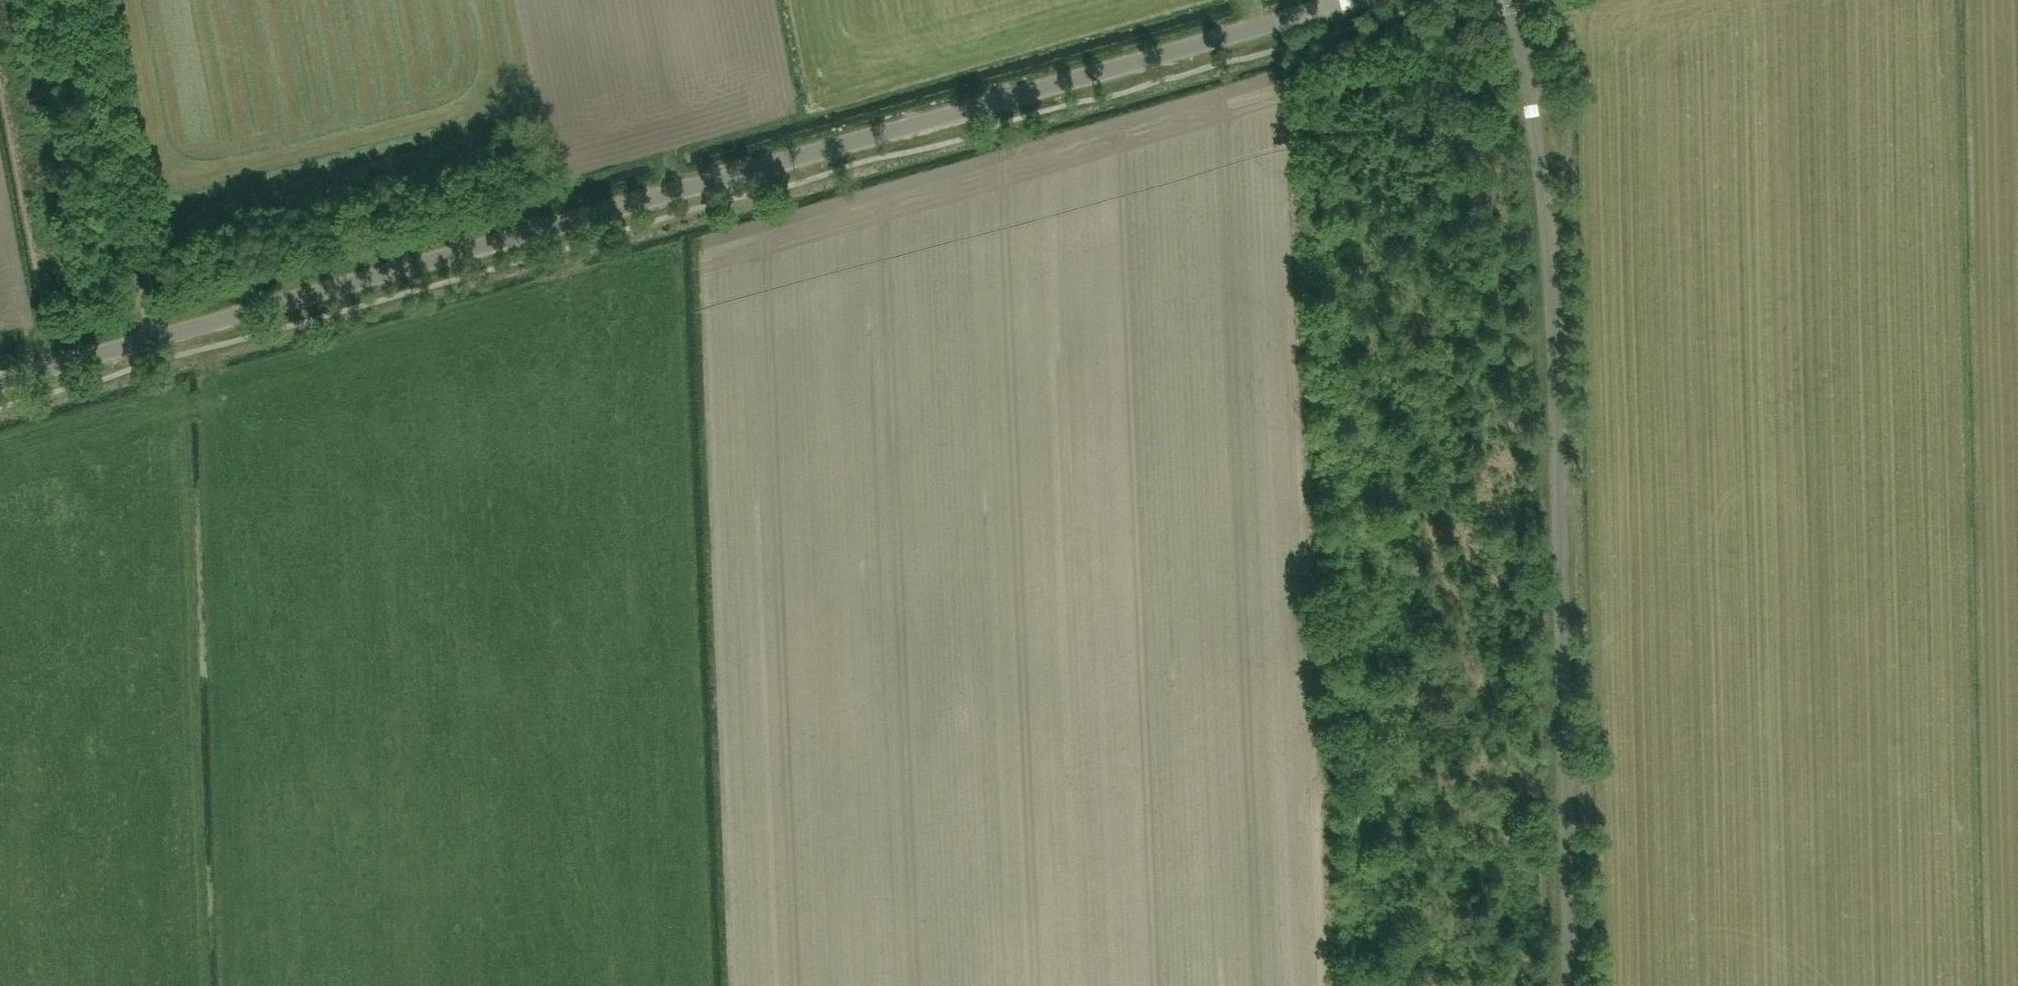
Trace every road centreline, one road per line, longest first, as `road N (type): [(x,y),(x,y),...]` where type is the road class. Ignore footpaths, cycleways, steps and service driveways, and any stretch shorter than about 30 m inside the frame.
road 1 (unclassified): [(0,378),(1353,0)]
road 2 (unclassified): [(1576,985),(1559,238),(1509,0)]

